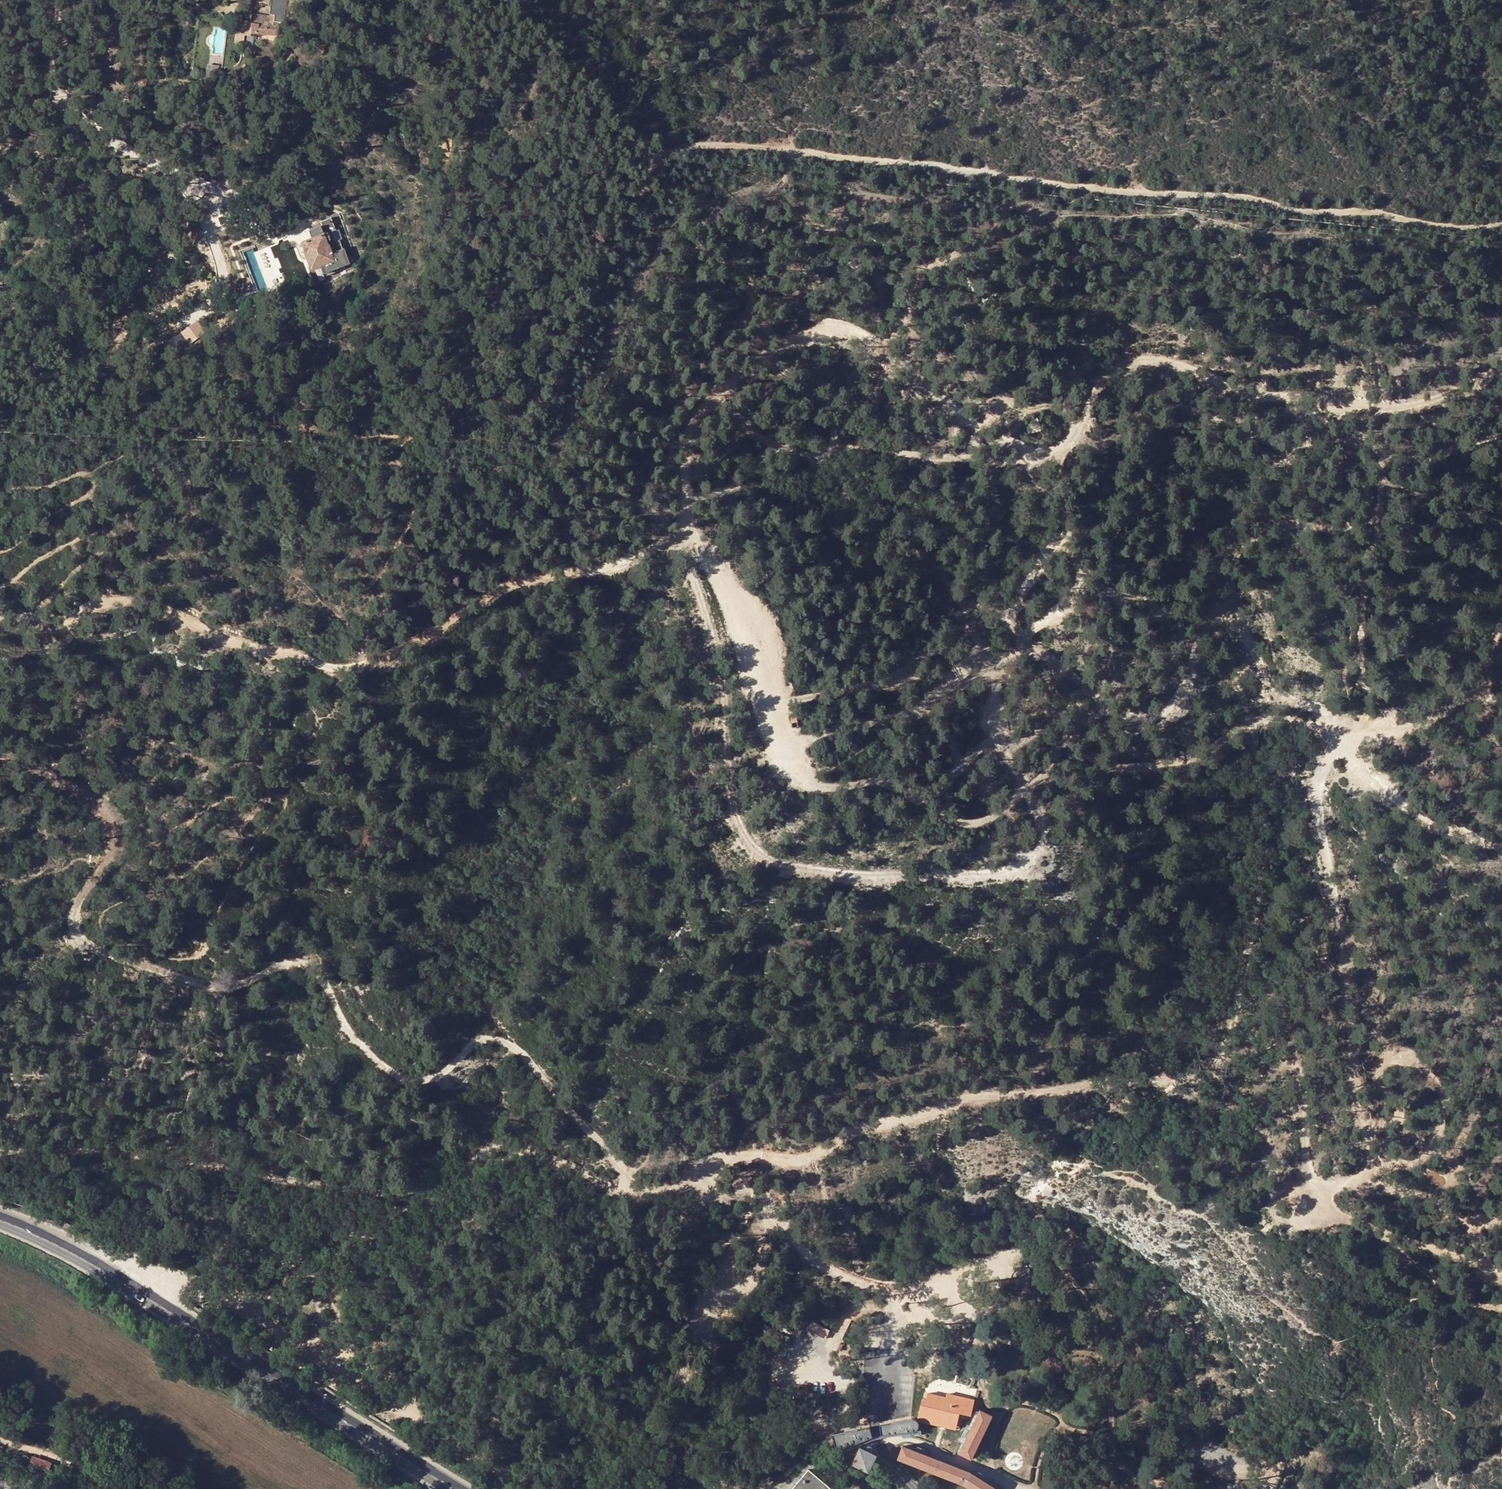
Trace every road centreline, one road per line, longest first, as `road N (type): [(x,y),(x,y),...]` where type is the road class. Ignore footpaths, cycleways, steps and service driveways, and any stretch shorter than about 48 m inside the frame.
road 1 (track): [(889,1357),(886,1296),(817,1262),(754,1192),(723,1193),(705,1181),(712,1163),(805,1158),(871,1128),(985,1098),(1213,1070),(1239,1029),(1272,1034),(1306,1079),(1303,1129),(1315,1192),(1367,1172),(1346,946),(1315,791),(1334,732),(1322,707),(1296,701),(1270,678),(1240,623),(1210,620),(1156,721),(1115,711),(1022,643),(998,671),(1000,746),(1040,834),(1024,856),(997,873),(850,873),(766,858),(732,819),(717,649),(683,531),(684,426),(805,335),(855,334),(996,440),(1018,447),(1063,439),(1092,384),(1136,357),(1255,395),(1359,407),(1414,405),(1501,361)]
road 2 (track): [(397,441),(521,435),(631,213),(671,153),(786,147),(1454,223),(1501,220)]
road 3 (track): [(0,617),(45,622),(121,595),(223,641),(323,667),(342,670),(371,658),(411,493),(397,441)]
road 4 (track): [(624,1175),(513,1046),(492,1038),(469,1044),(437,1073),(407,1081),(352,1042),(333,1018),(315,969),(288,961),(210,987)]
road 5 (secondary): [(452,1488),(139,1290),(0,1220)]
road 6 (track): [(0,756),(105,805),(111,829),(105,860),(76,905),(72,932),(88,950),(210,987)]
road 7 (track): [(1334,732),(1357,684),(1379,479),(1364,430),(1323,402)]
road 8 (track): [(371,658),(497,588),(600,566),(683,531)]
road 9 (track): [(1501,1307),(1461,1299),(1315,1192)]
road 10 (track): [(1334,732),(1432,819),(1501,846)]
road 11 (track): [(1359,1224),(1501,1276)]
road 12 (track): [(118,1488),(52,1455),(0,1441)]

